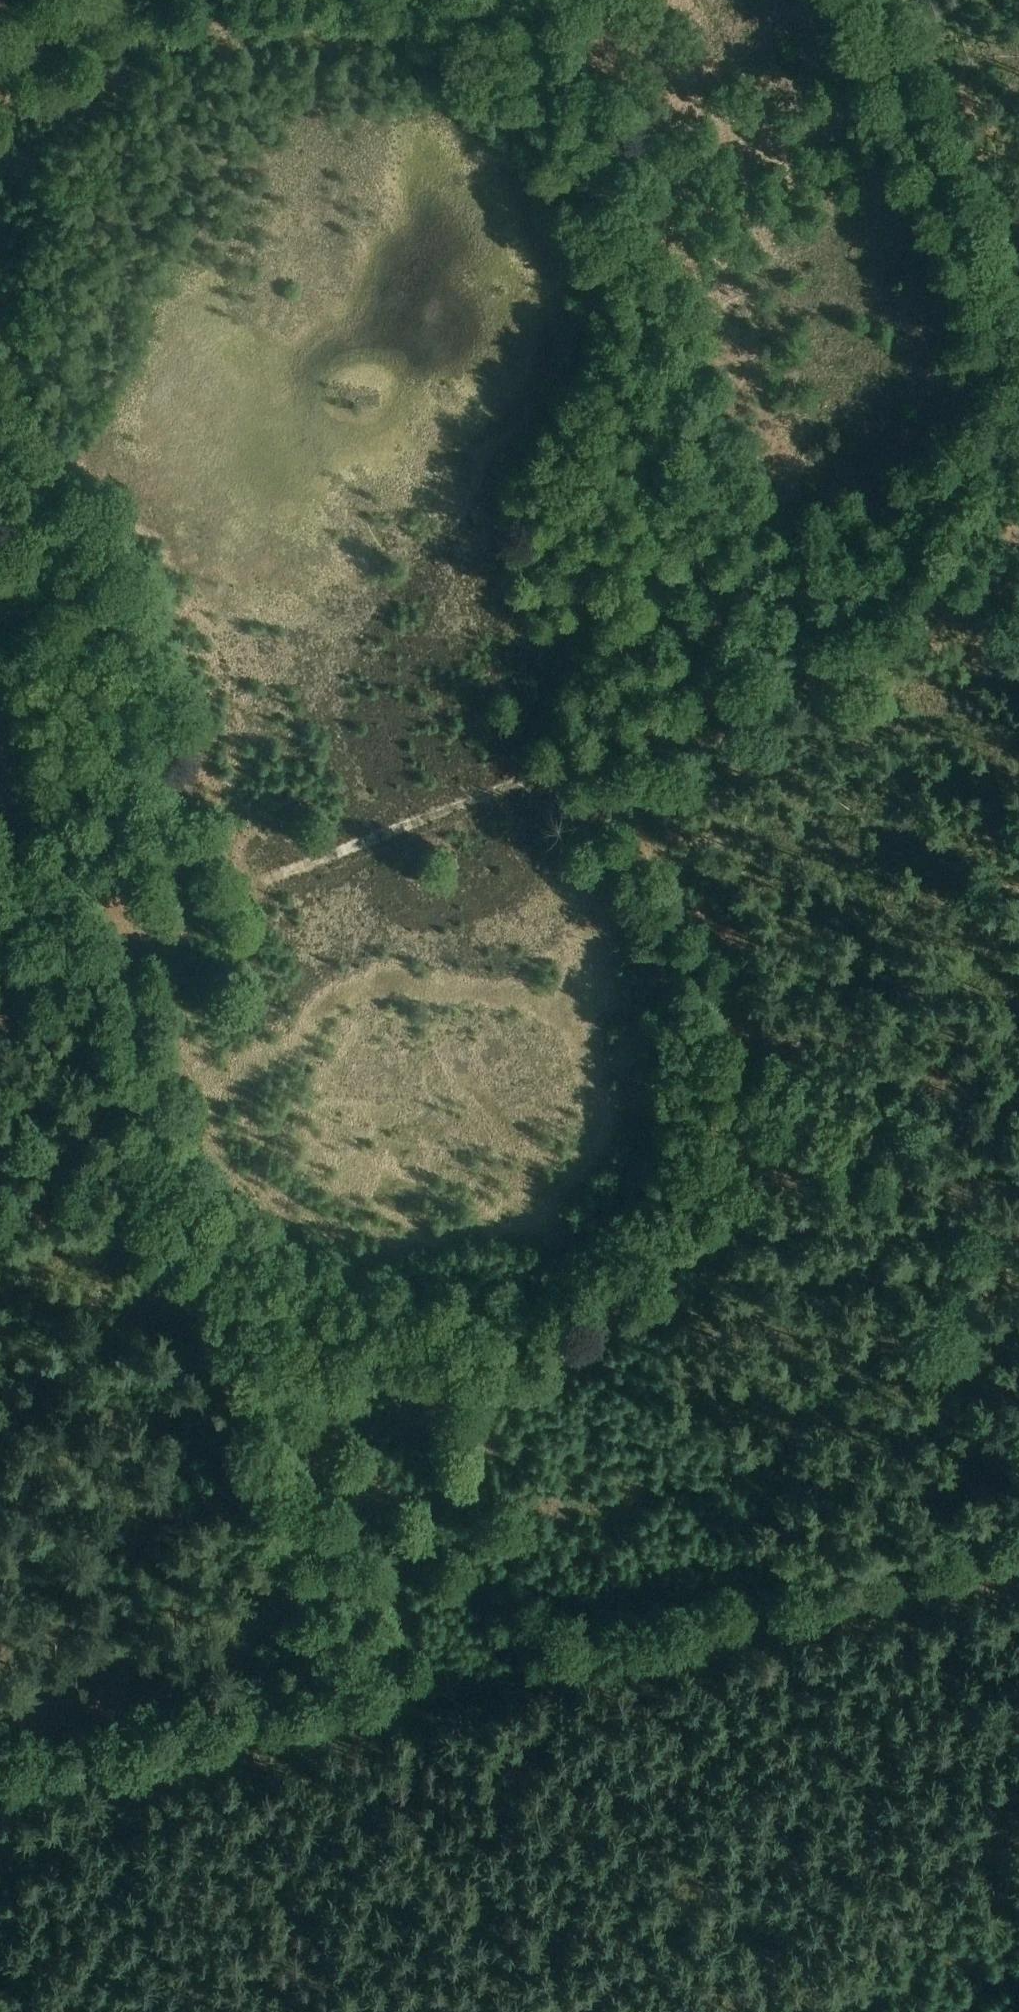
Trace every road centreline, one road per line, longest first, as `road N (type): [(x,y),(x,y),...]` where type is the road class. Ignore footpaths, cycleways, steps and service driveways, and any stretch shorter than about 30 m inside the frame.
road 1 (track): [(1018,584),(0,976)]
road 2 (track): [(0,1798),(1018,1574)]
road 3 (track): [(871,0),(1018,365)]
road 4 (track): [(0,55),(112,0)]

